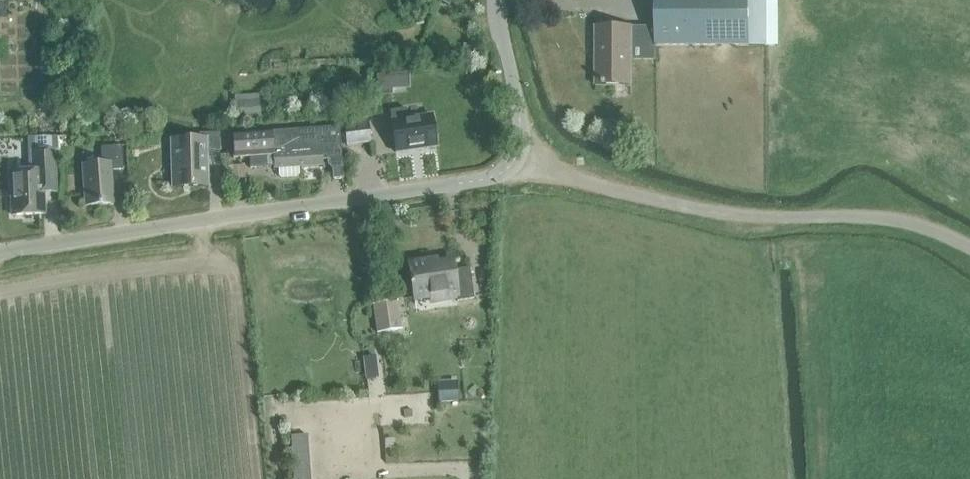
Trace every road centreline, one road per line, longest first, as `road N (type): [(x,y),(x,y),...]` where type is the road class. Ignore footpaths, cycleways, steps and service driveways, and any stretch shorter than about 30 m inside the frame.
road 1 (unclassified): [(0,256),(455,185),(516,163),(498,0)]
road 2 (track): [(516,163),(739,216),(917,223),(969,246)]
road 3 (track): [(261,478),(239,264),(201,234),(198,223)]

